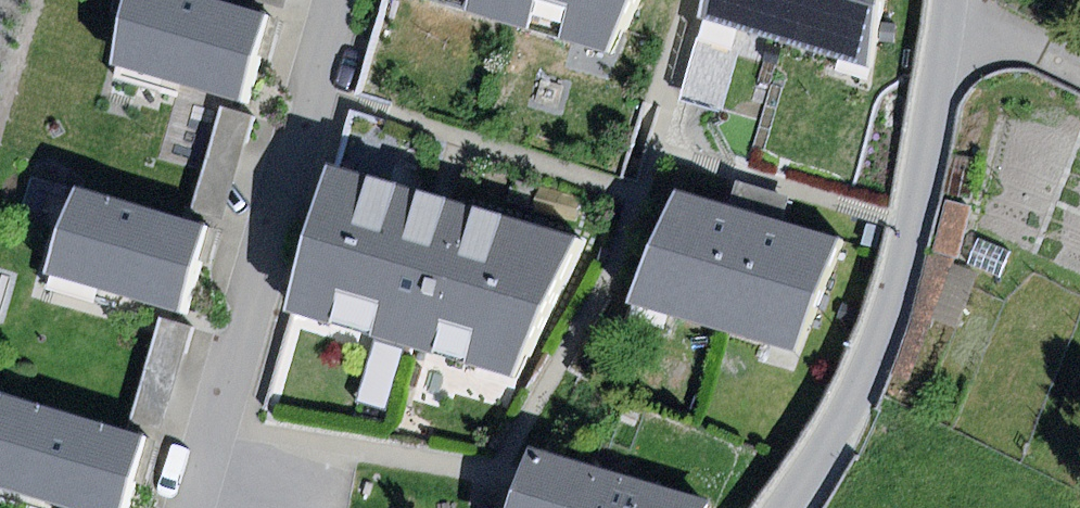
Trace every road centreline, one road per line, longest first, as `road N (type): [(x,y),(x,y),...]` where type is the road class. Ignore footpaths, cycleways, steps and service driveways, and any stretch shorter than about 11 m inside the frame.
road 1 (residential): [(780,507),(840,423),(886,324),(932,136),(952,0)]
road 2 (residential): [(343,0),(195,469)]

